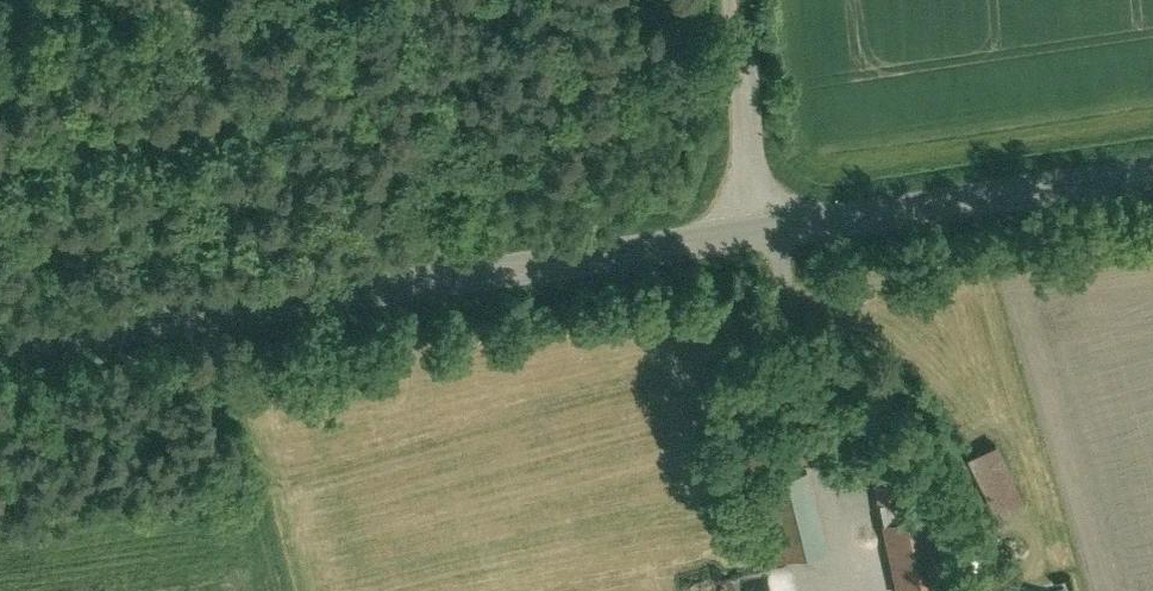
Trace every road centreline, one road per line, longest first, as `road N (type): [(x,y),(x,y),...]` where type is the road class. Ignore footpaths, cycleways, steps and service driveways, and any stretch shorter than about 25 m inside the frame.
road 1 (unclassified): [(754,236),(0,347)]
road 2 (unclassified): [(754,236),(1152,174)]
road 3 (unclassified): [(731,0),(754,236)]

